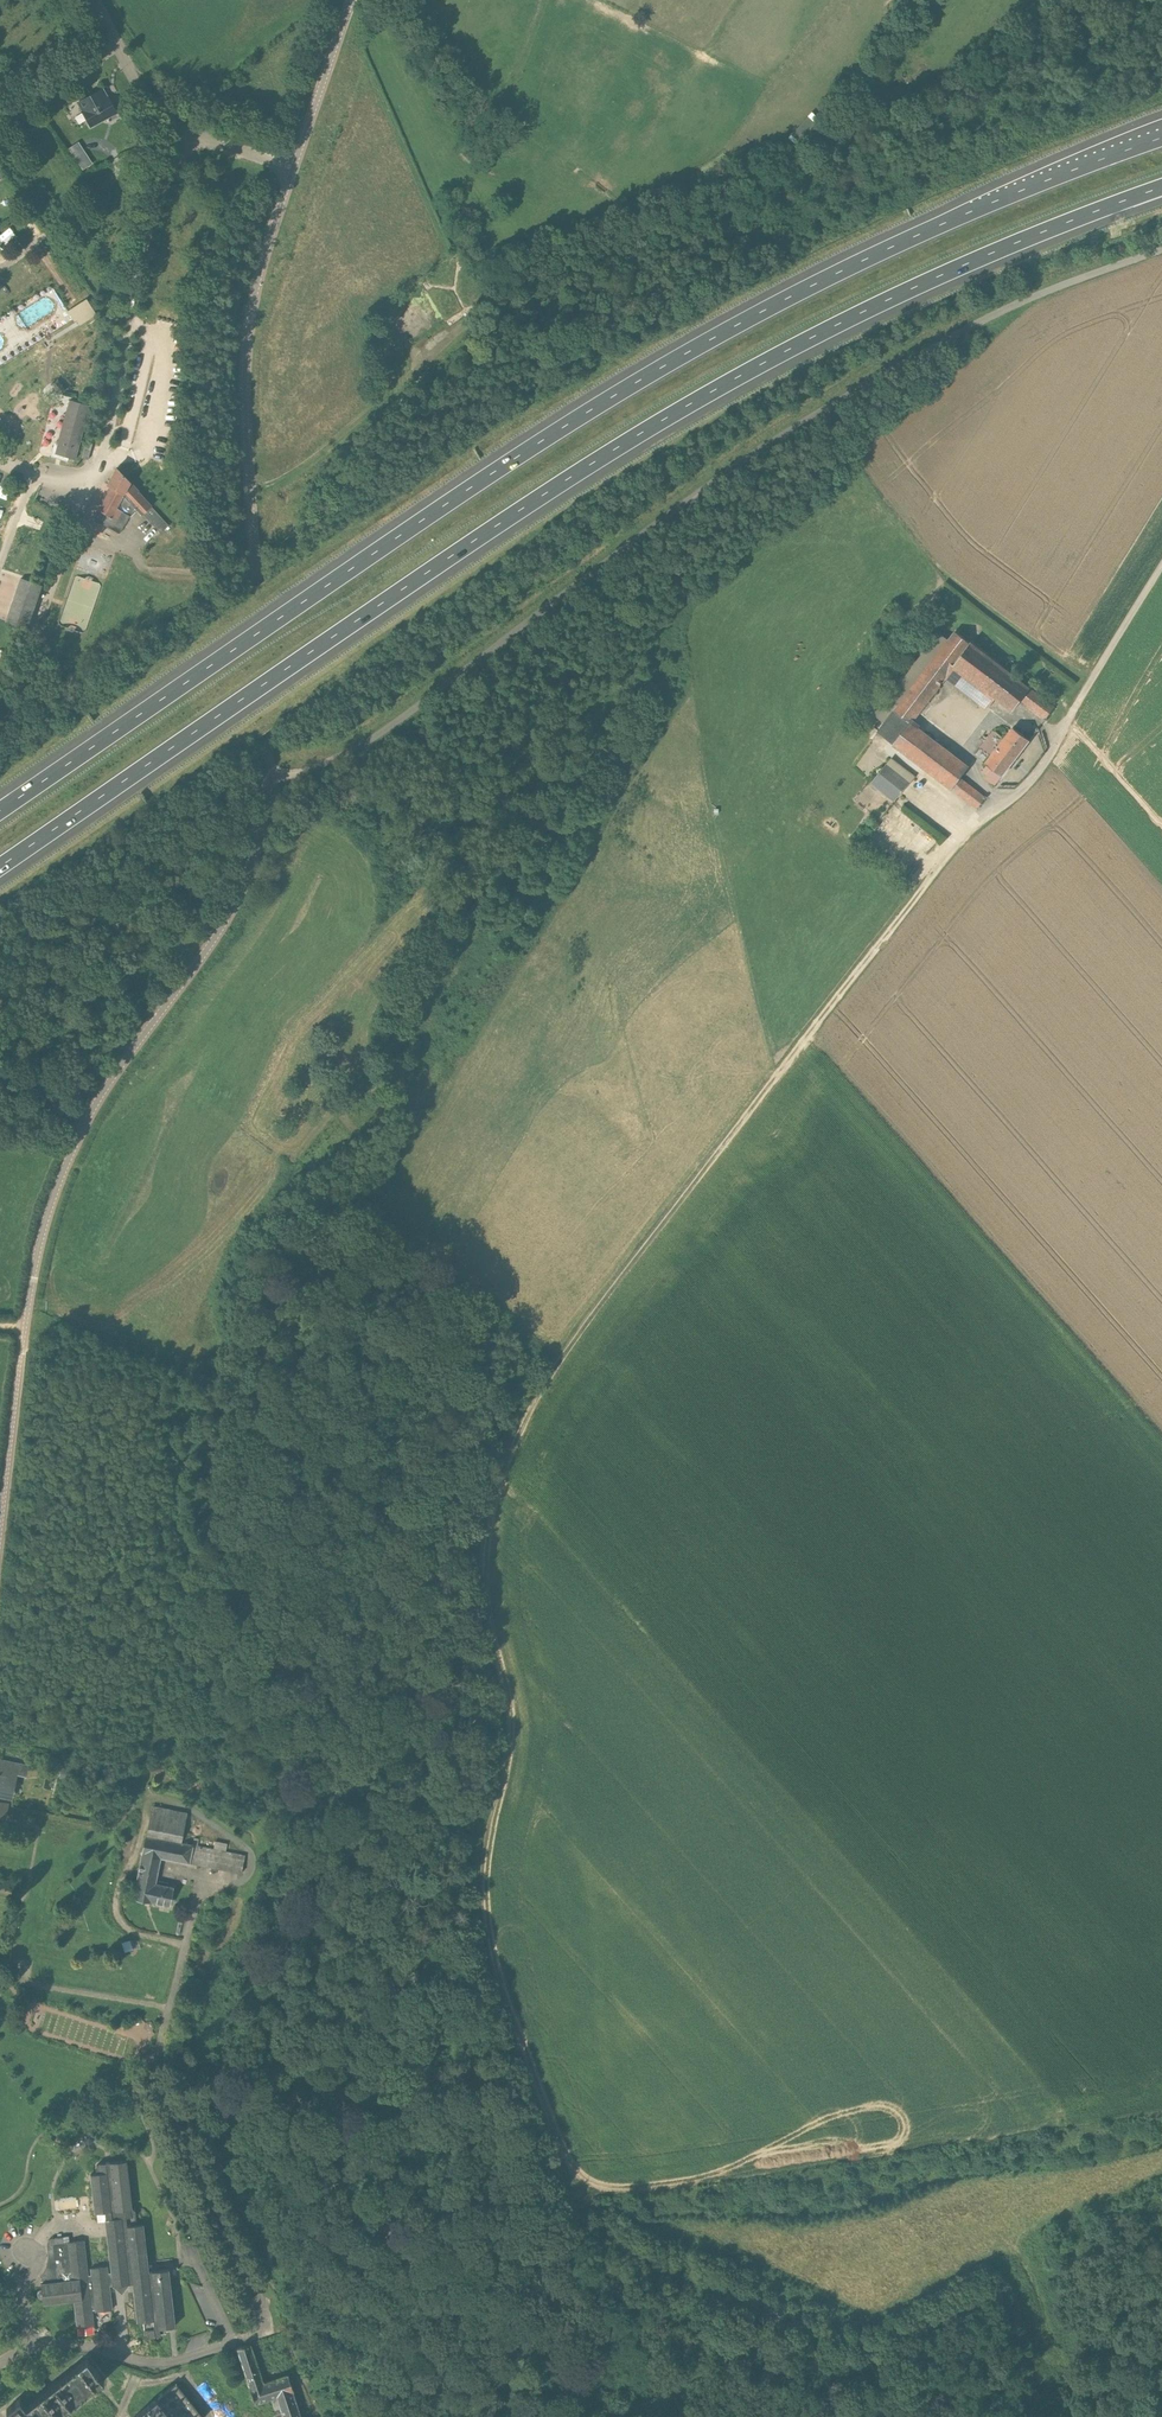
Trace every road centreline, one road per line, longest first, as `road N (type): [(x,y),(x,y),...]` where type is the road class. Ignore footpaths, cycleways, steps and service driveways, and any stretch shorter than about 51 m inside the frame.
road 1 (motorway): [(0,873),(300,666),(760,372),(972,264),(1161,192)]
road 2 (motorway): [(1161,133),(878,249),(622,380),(0,803)]
road 3 (unclassified): [(1161,249),(998,313),(837,402),(714,482),(371,740),(308,772),(266,777)]
road 4 (unclassified): [(0,1545),(24,1328),(58,1183),(104,1091),(237,899),(256,849),(266,777)]
road 5 (track): [(554,1366),(868,958),(989,817)]
road 6 (unclassified): [(266,777),(243,416),(256,294),(292,170)]
road 7 (unclassified): [(292,170),(195,134),(156,106),(92,0)]
road 8 (track): [(682,2416),(584,2243),(566,2186)]
road 9 (unclassified): [(292,170),(351,0)]

